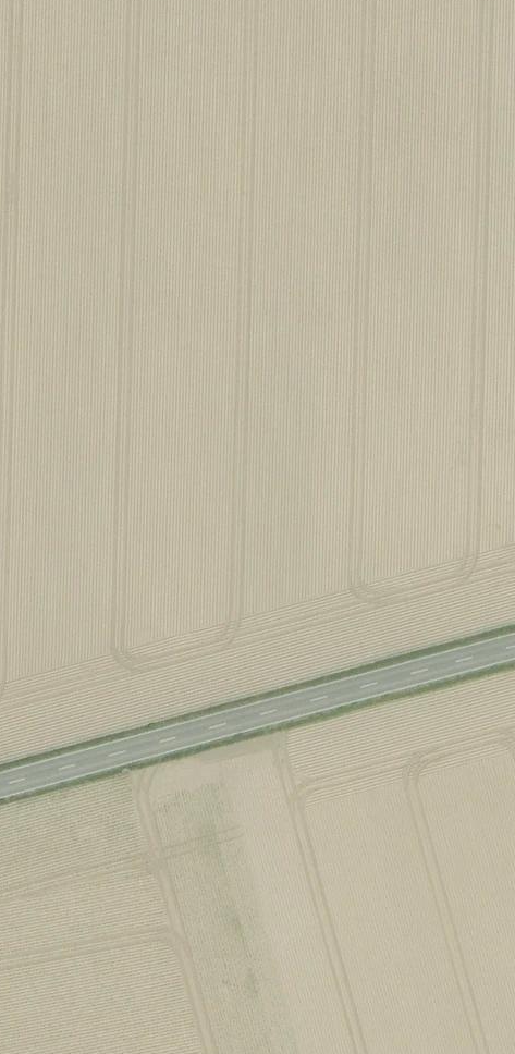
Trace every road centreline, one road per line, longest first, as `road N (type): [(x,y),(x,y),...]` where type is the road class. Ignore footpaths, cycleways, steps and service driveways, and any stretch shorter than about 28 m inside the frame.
road 1 (tertiary): [(0,788),(514,649)]

